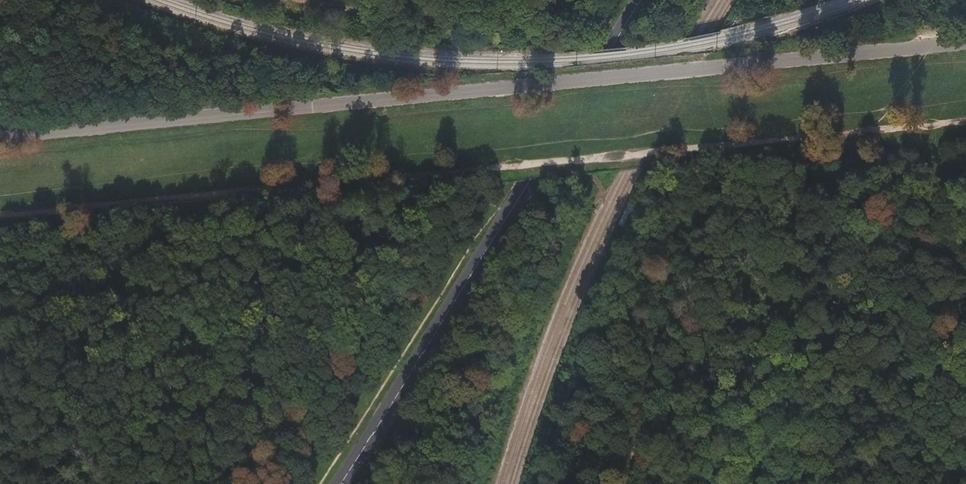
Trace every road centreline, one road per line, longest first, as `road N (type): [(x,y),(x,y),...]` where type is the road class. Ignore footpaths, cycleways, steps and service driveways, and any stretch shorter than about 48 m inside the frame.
road 1 (unclassified): [(965,42),(0,137)]
road 2 (track): [(728,145),(0,216)]
road 3 (track): [(965,121),(728,145)]
road 4 (secondary): [(331,483),(458,293)]
road 5 (secondary): [(527,185),(642,0)]
road 6 (secondary): [(527,185),(458,293)]

